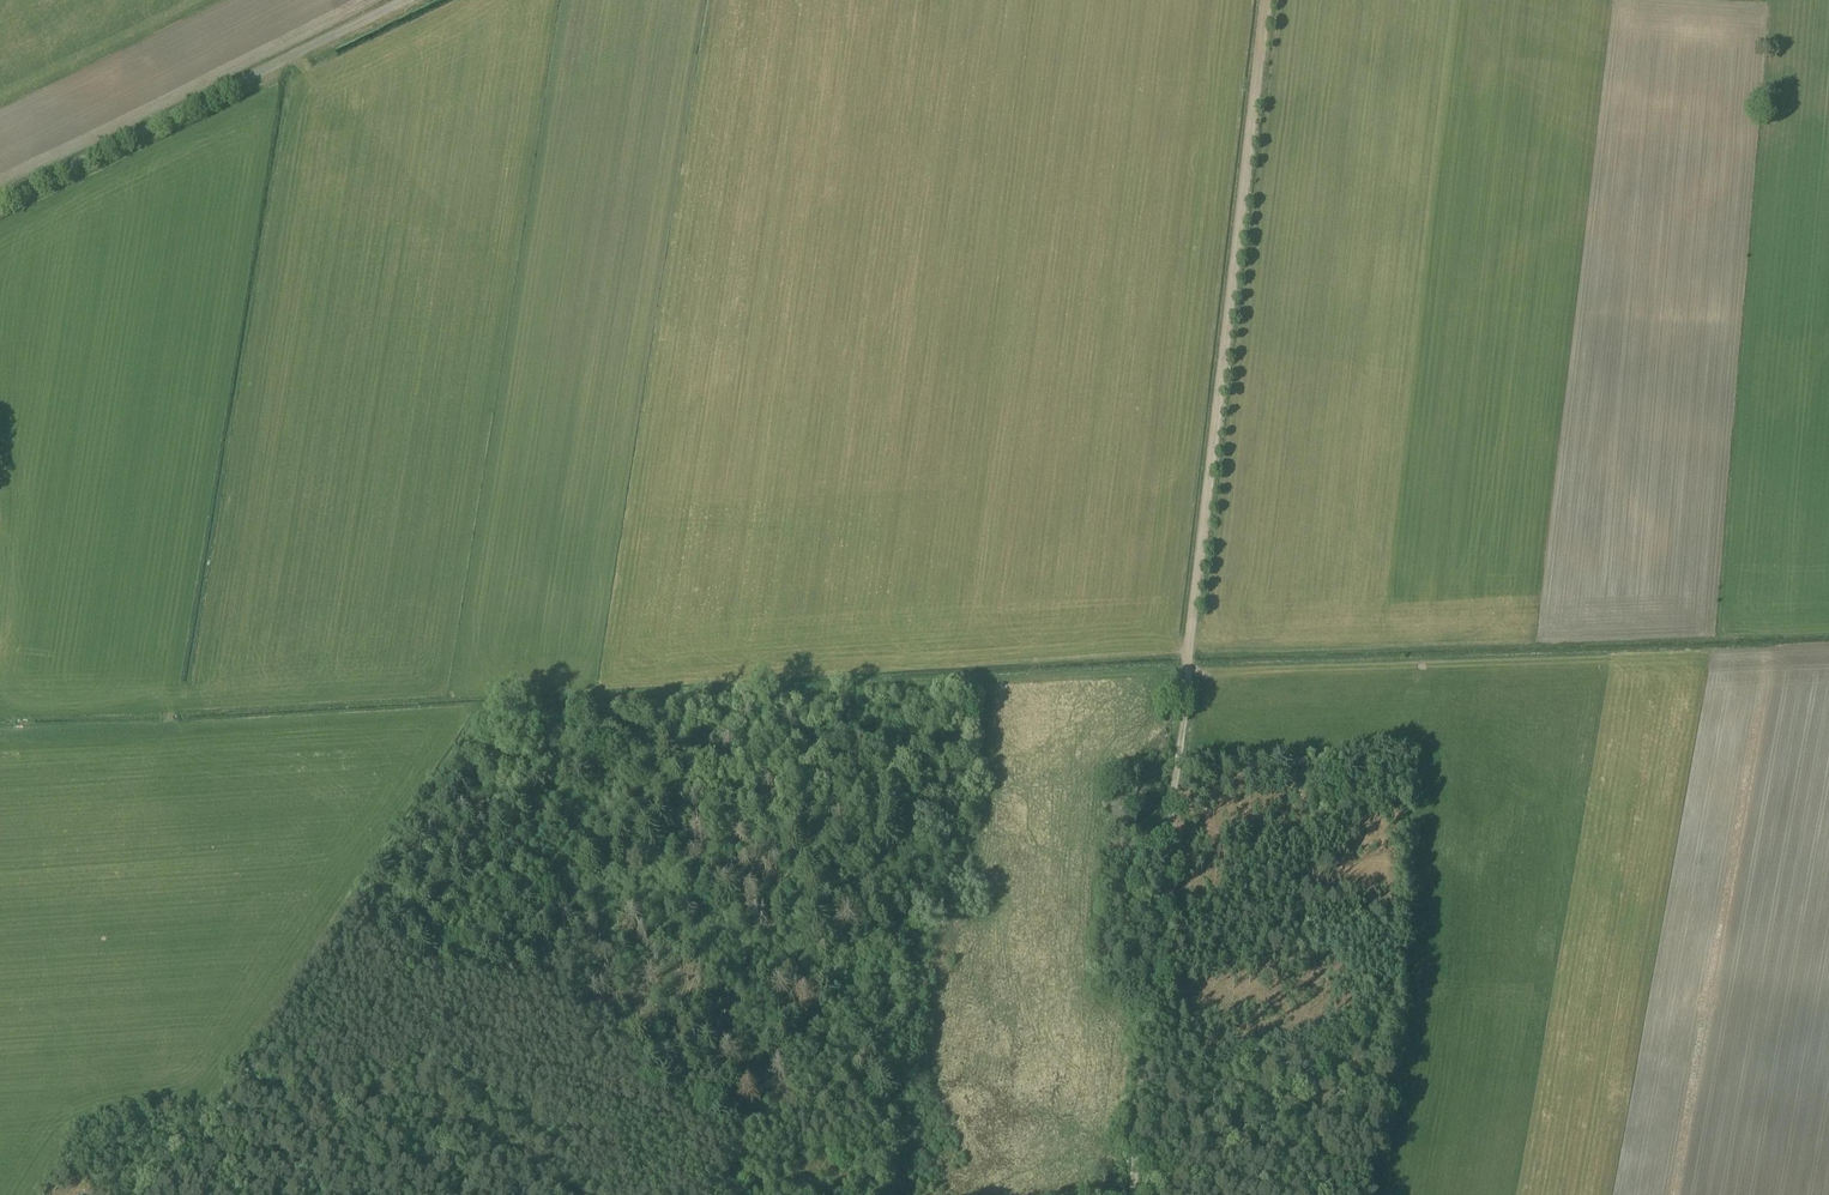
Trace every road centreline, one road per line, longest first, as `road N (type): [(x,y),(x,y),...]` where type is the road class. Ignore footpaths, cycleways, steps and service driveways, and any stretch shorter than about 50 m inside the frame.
road 1 (track): [(1130,1194),(1266,0)]
road 2 (unclassified): [(0,202),(407,0)]

